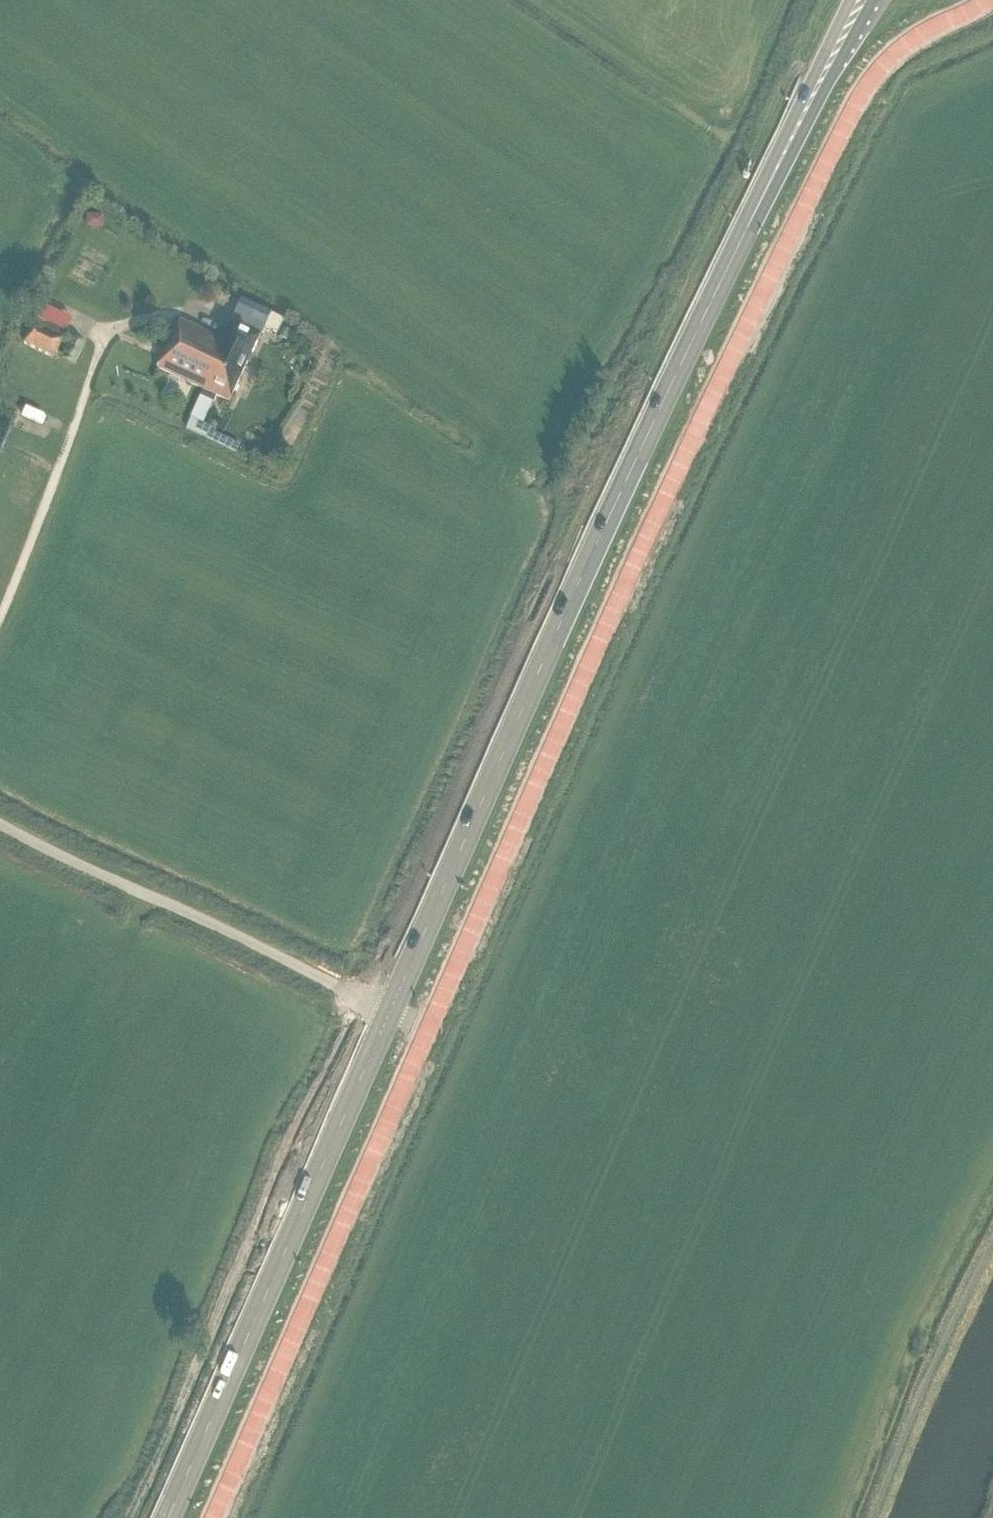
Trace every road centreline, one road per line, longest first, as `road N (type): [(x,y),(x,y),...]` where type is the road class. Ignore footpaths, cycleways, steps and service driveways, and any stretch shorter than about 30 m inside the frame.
road 1 (unclassified): [(423,1031),(634,554),(857,102),(894,55),(985,0)]
road 2 (trunk): [(386,1013),(633,457),(819,74)]
road 3 (trunk): [(167,1517),(386,1013)]
road 4 (unclassified): [(214,1517),(423,1031)]
road 5 (unclassified): [(386,1013),(0,829)]
road 6 (track): [(0,616),(106,332),(120,323)]

